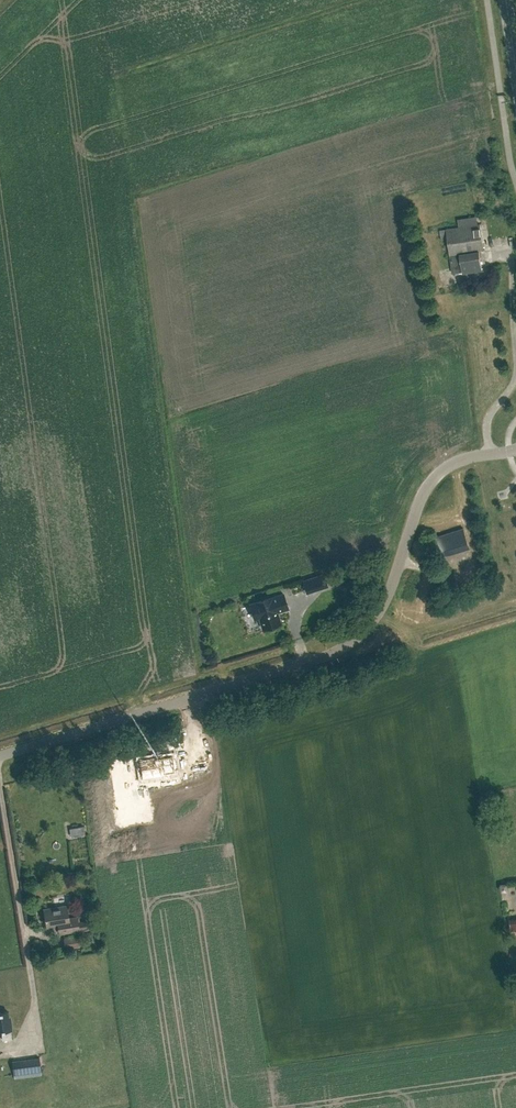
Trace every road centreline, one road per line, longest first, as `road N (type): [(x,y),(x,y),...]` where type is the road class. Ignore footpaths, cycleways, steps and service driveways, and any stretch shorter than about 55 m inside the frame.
road 1 (unclassified): [(0,757),(345,647),(385,605),(433,480),(465,458),(515,450)]

